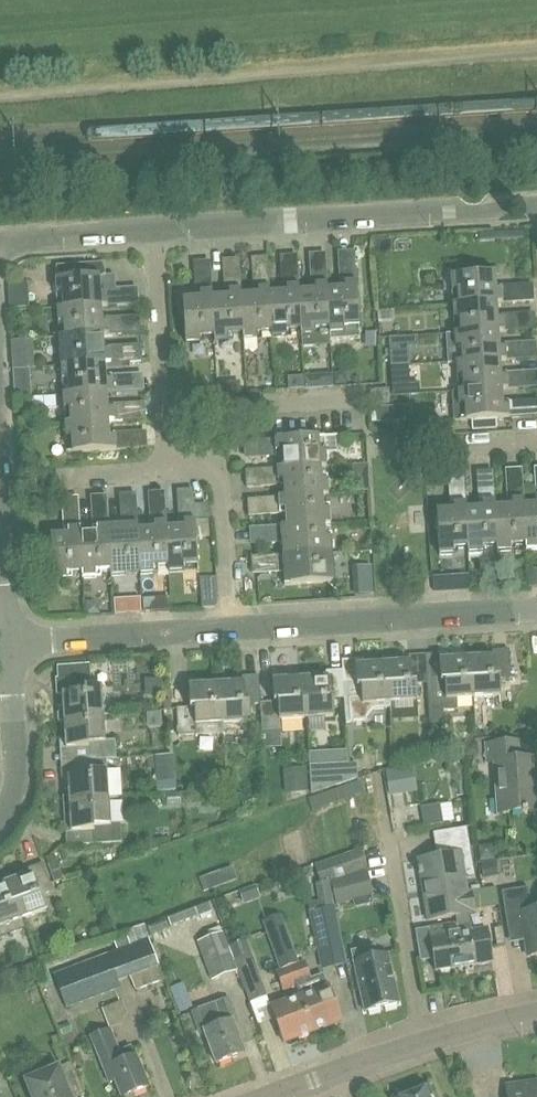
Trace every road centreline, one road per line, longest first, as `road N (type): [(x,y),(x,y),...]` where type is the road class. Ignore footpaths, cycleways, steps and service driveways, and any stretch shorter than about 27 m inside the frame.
road 1 (unclassified): [(0,96),(536,52)]
road 2 (residential): [(152,232),(536,208)]
road 3 (residential): [(231,626),(536,607)]
road 4 (tertiary): [(267,1096),(362,1060),(536,1014)]
road 5 (residential): [(4,640),(231,626)]
road 6 (residential): [(0,813),(12,791),(4,640)]
road 7 (residential): [(152,232),(164,406)]
road 8 (residential): [(231,626),(222,470)]
road 9 (residential): [(0,242),(152,232)]
road 10 (residential): [(218,404),(355,399)]

